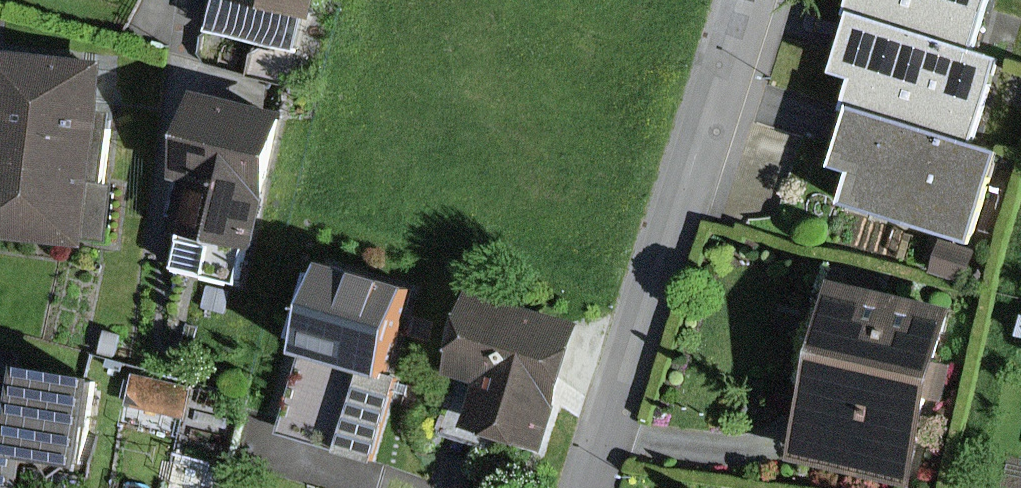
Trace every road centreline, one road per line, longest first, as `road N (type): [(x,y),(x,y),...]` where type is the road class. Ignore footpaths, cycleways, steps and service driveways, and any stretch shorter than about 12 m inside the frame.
road 1 (residential): [(598,487),(755,0)]

